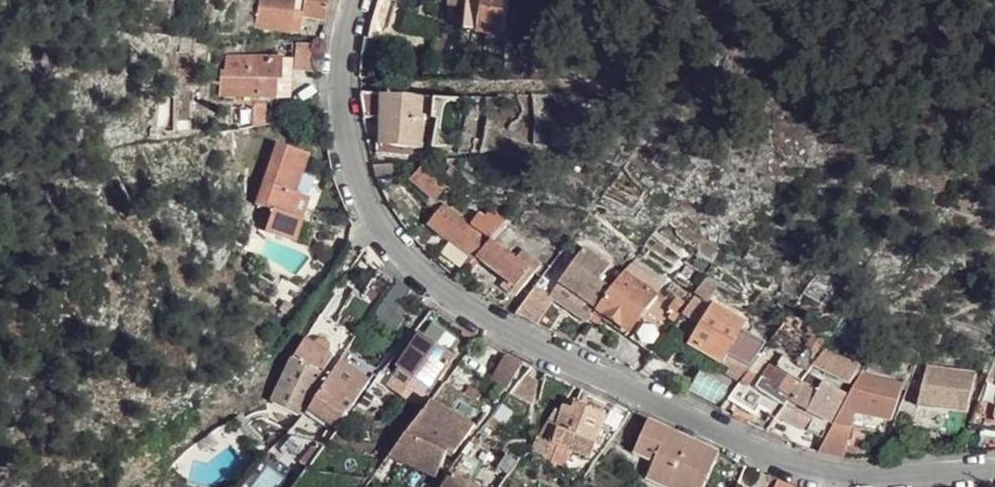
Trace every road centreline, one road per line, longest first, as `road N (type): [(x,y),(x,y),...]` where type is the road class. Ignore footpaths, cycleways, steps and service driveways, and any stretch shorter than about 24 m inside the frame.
road 1 (residential): [(994,469),(815,470),(471,315),(388,242),(361,190),(343,123),(342,54),(354,0)]

